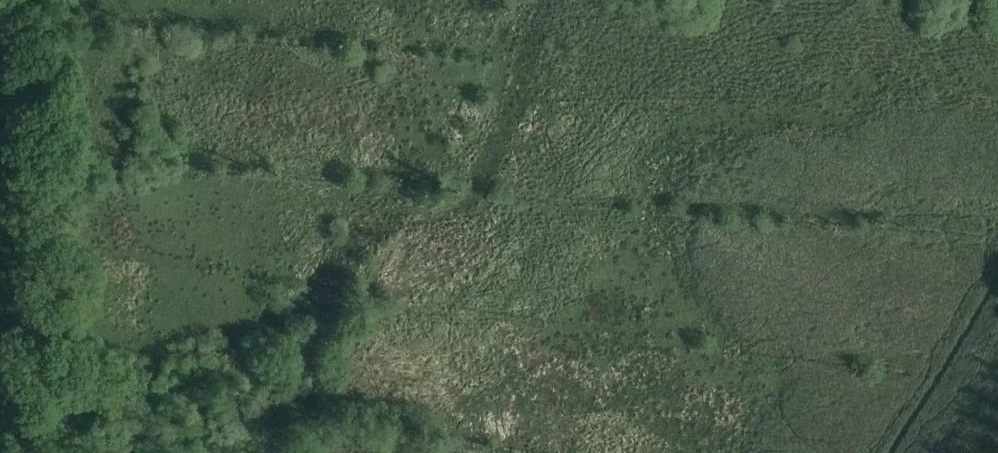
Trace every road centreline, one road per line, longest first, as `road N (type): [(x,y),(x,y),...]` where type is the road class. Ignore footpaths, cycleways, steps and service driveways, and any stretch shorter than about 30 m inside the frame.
road 1 (unclassified): [(0,146),(22,0)]

